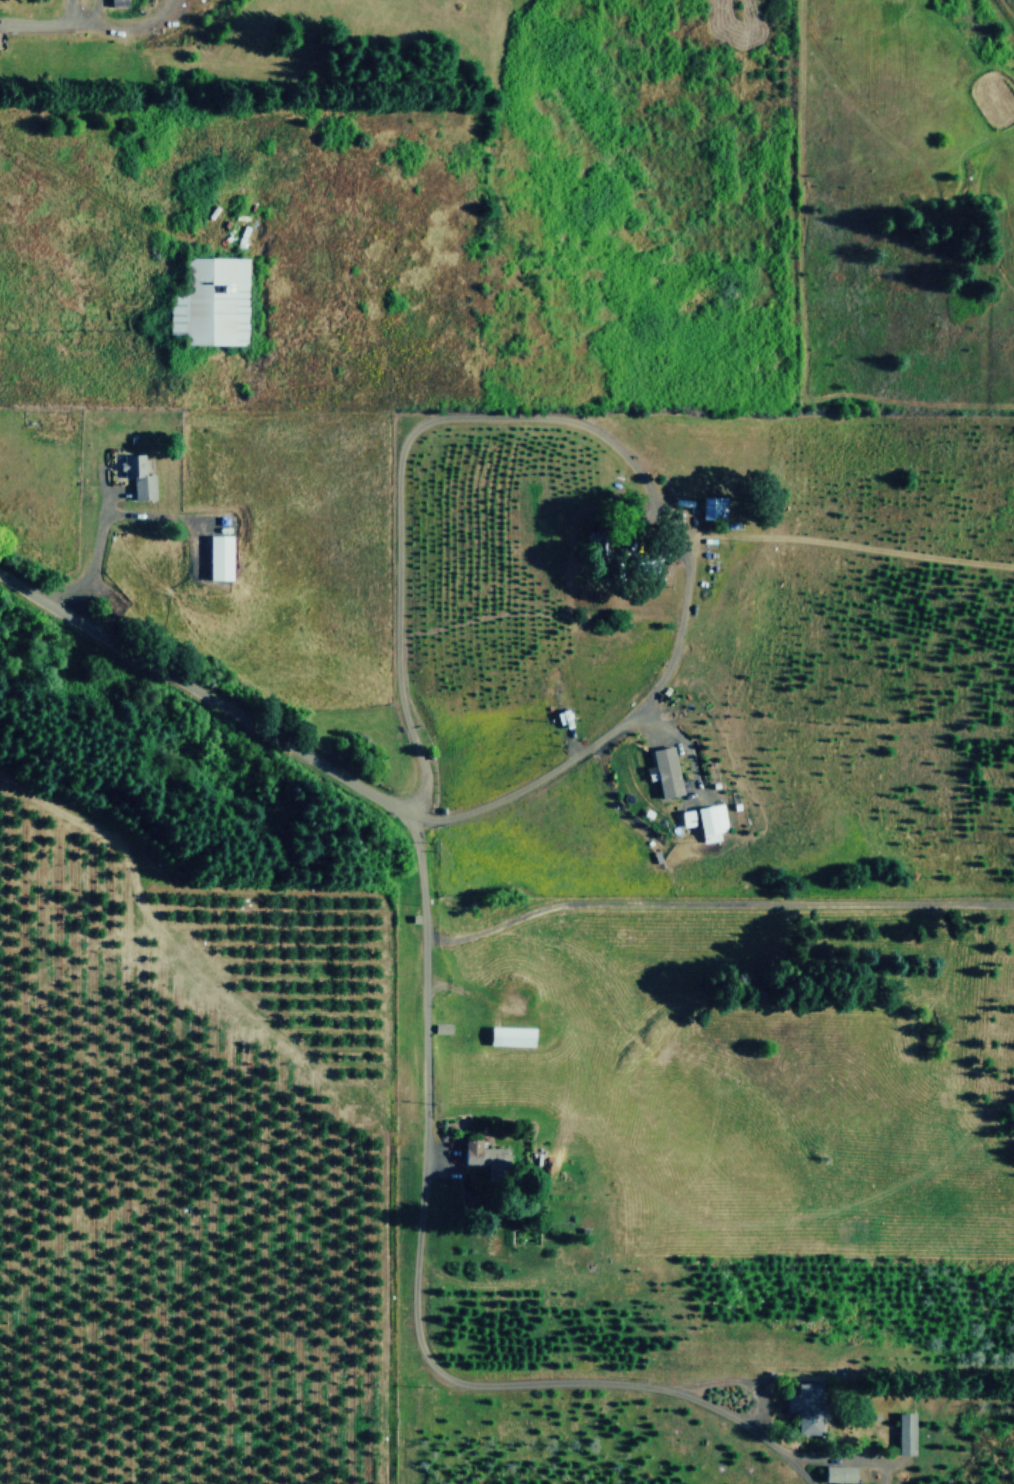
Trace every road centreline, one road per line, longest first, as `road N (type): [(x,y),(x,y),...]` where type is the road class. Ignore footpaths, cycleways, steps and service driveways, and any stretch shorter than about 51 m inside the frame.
road 1 (residential): [(783,1455),(726,1413),(656,1388),(462,1383),(426,1361),(414,1302),(426,1118),(425,939),(417,847),(406,815),(0,575)]

